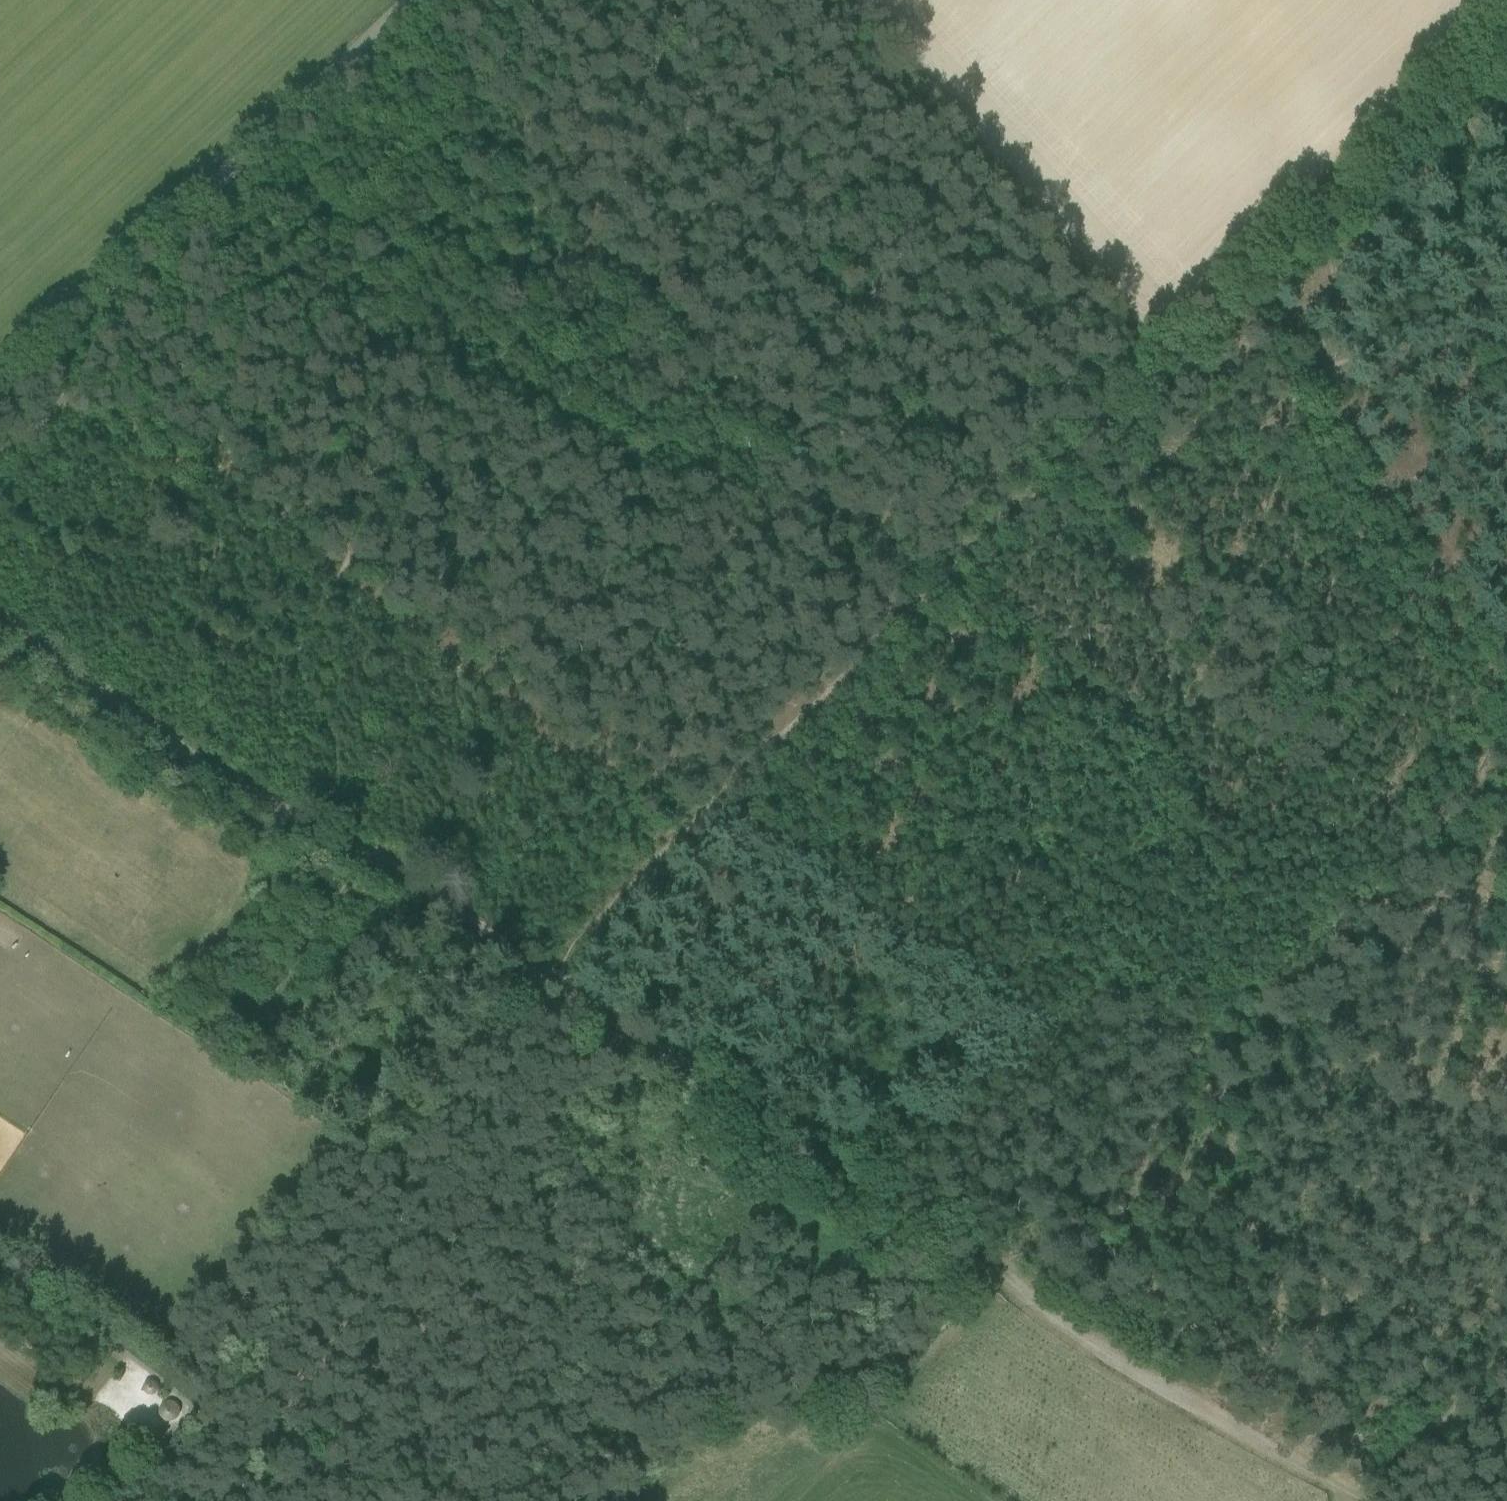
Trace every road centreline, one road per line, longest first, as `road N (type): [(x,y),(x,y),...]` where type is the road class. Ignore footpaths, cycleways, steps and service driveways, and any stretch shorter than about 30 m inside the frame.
road 1 (track): [(908,612),(313,186)]
road 2 (unclassified): [(405,0),(0,378)]

